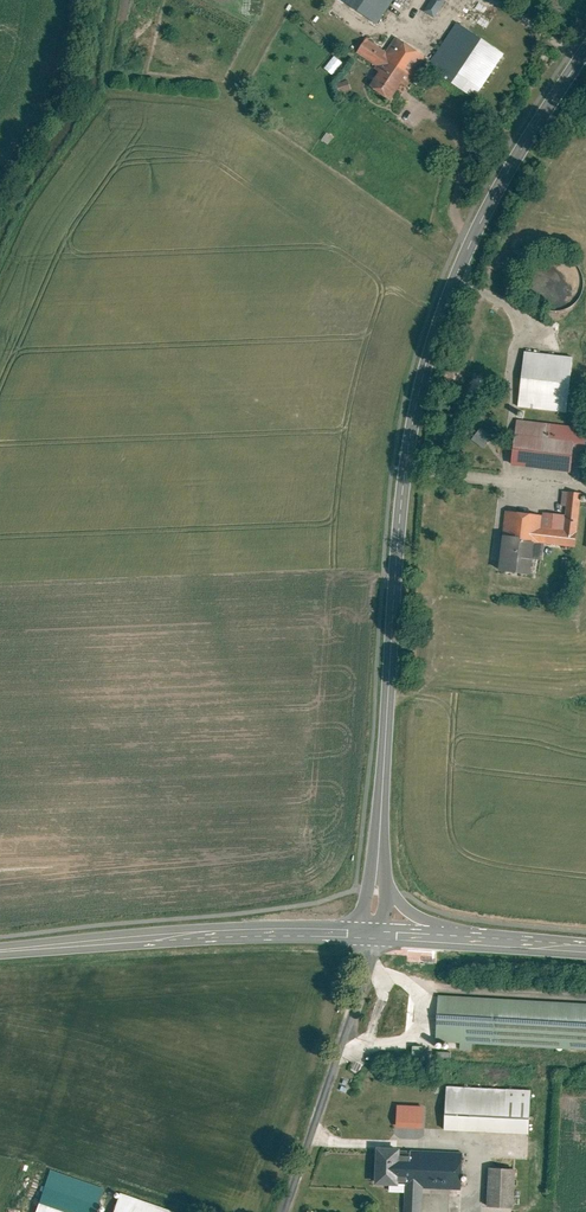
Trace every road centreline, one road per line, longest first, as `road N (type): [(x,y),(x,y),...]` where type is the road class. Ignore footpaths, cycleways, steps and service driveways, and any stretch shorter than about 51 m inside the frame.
road 1 (tertiary): [(585,50),(503,178),(462,264),(407,451),(374,935)]
road 2 (tertiary): [(374,935),(275,932),(0,950)]
road 3 (unclassified): [(374,935),(287,1211)]
road 4 (tertiary): [(585,950),(374,935)]

